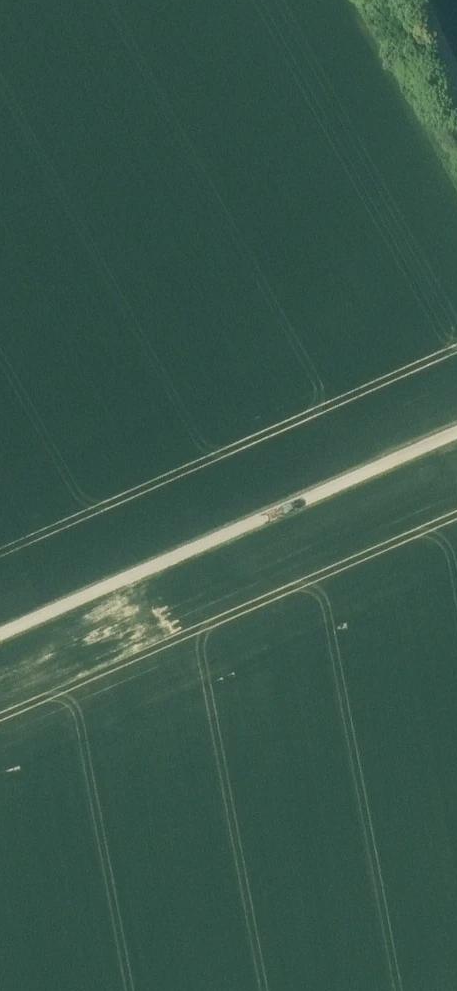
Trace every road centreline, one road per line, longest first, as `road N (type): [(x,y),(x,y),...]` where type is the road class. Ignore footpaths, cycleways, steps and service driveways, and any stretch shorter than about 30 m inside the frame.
road 1 (unclassified): [(0,633),(456,434)]

